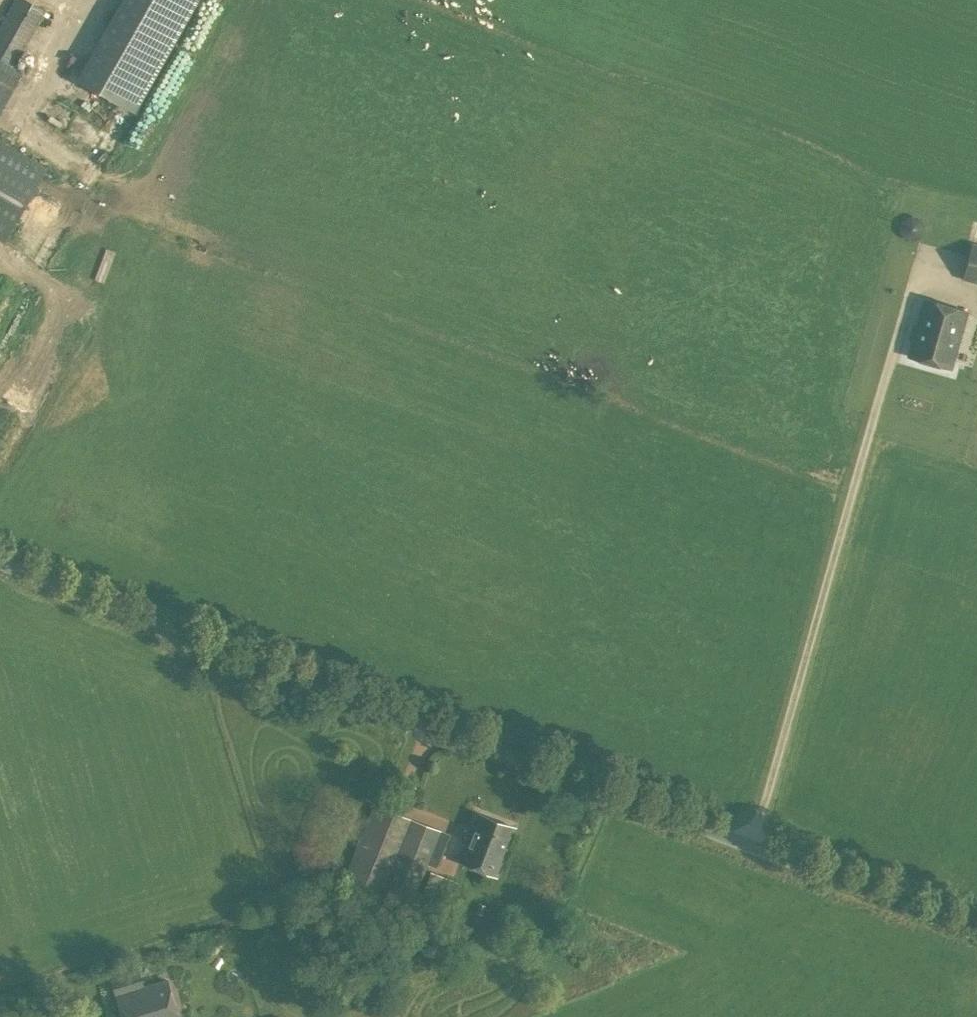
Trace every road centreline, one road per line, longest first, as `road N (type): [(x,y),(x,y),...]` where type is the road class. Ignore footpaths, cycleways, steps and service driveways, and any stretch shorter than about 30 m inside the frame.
road 1 (unclassified): [(976,938),(202,648),(0,558)]

